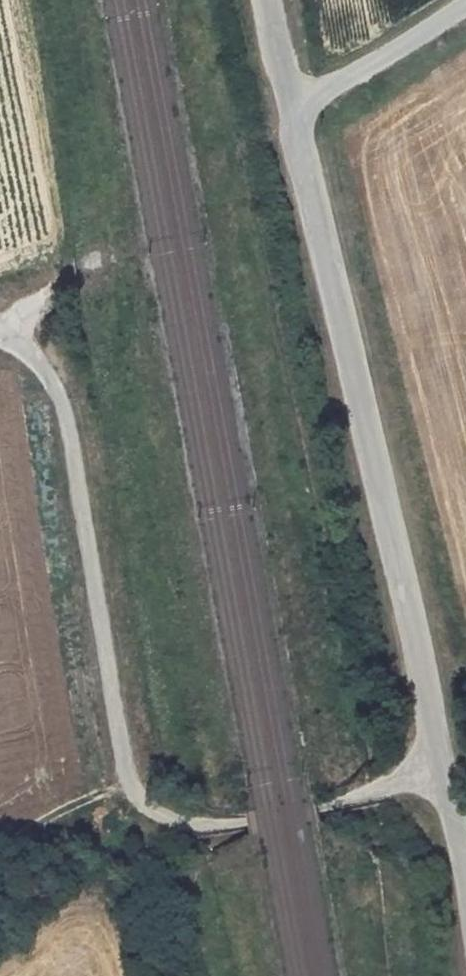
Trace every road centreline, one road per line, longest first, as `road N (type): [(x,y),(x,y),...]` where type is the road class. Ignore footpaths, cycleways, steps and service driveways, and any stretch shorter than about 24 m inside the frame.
road 1 (unclassified): [(465,867),(409,587),(268,0)]
road 2 (track): [(444,772),(315,808),(207,825),(154,812),(126,784),(61,406),(32,357),(0,339)]

